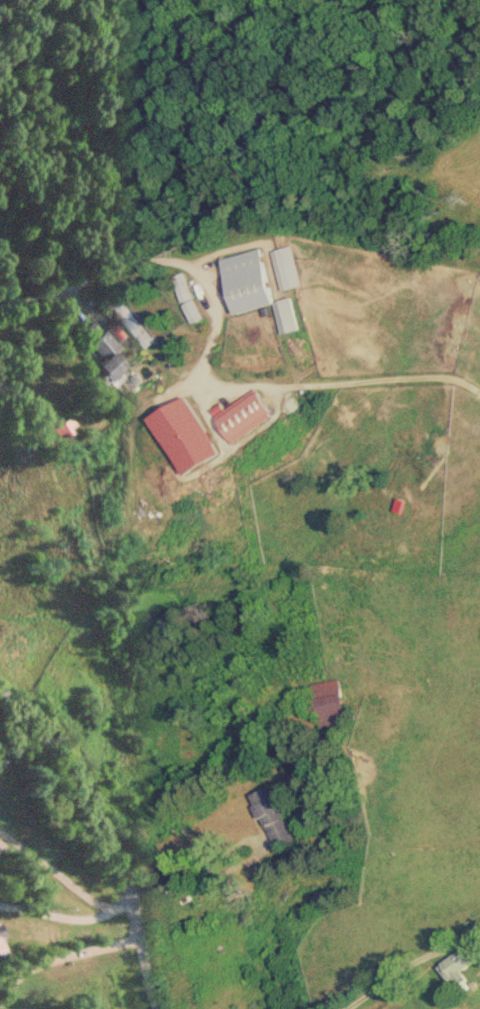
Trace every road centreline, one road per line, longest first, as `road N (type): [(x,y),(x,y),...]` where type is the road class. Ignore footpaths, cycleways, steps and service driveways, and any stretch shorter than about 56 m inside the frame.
road 1 (residential): [(162,1008),(118,878),(45,742),(0,695)]

